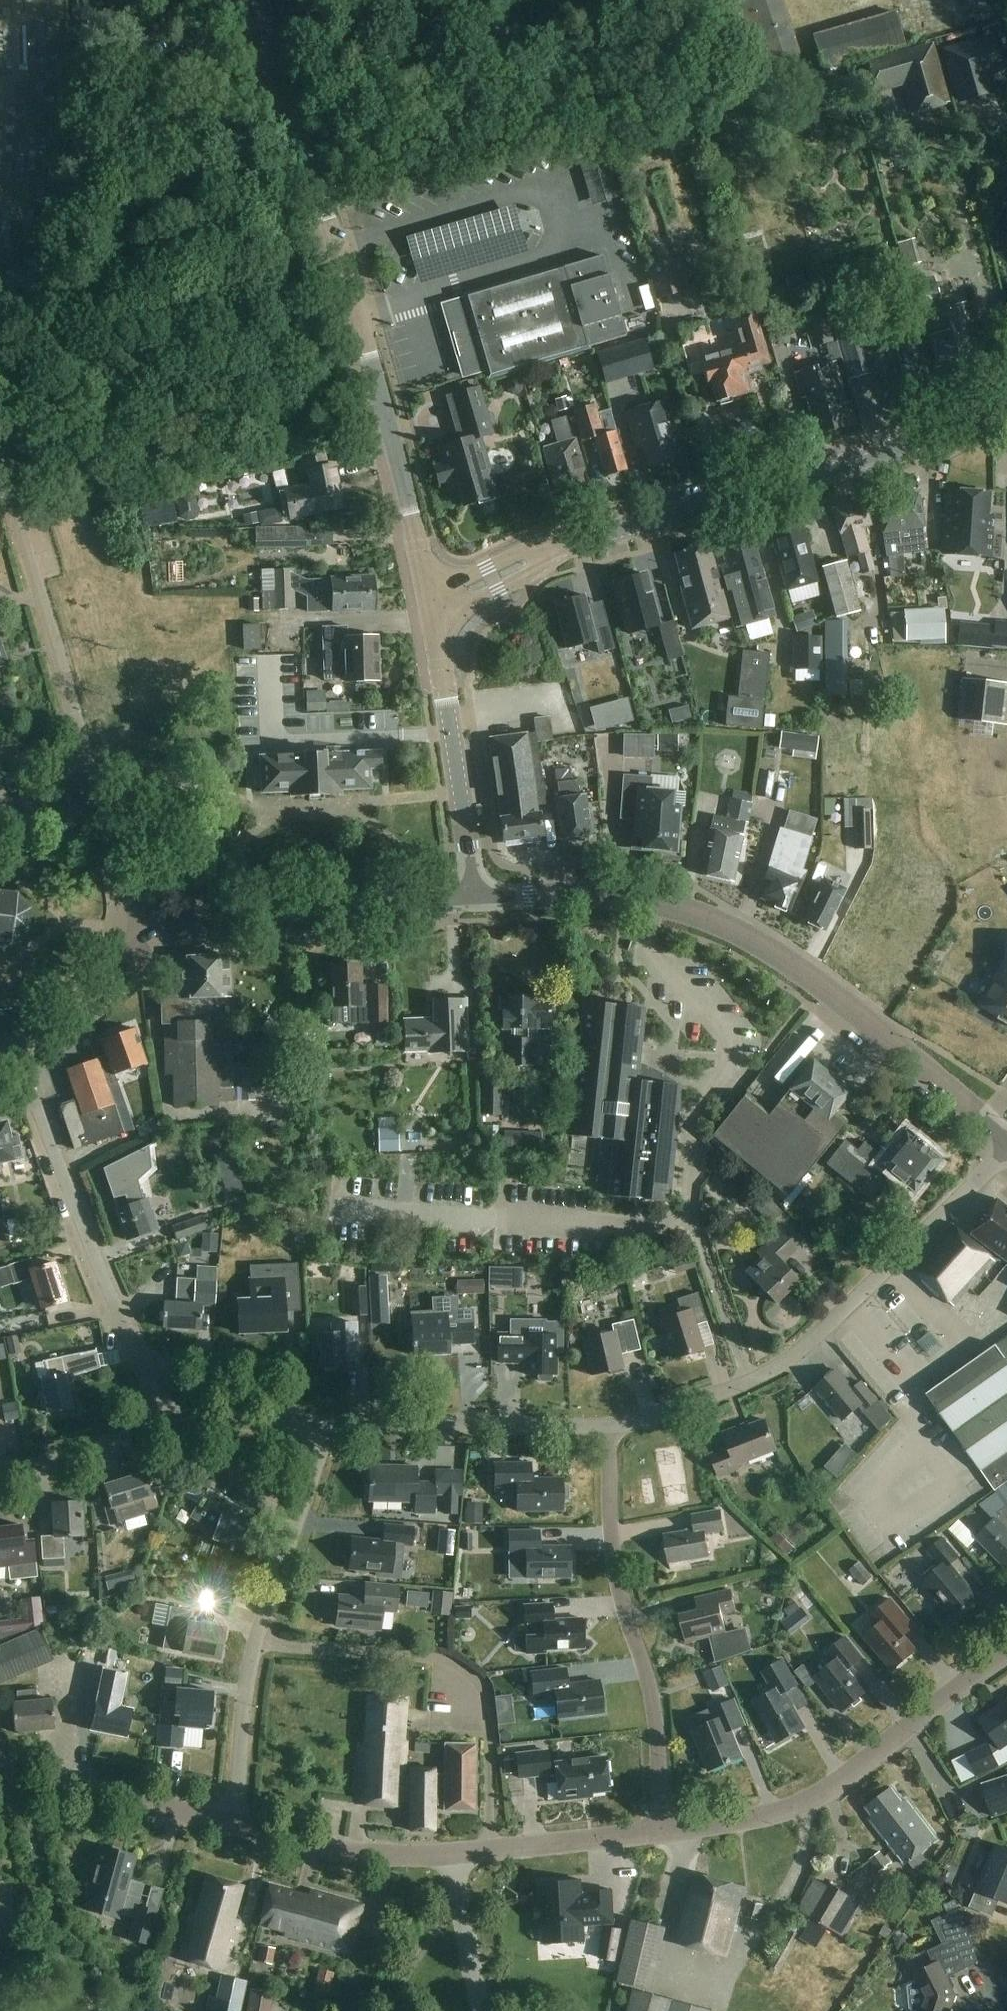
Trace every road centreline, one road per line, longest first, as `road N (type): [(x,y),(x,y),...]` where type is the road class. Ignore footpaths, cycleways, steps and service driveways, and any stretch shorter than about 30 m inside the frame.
road 1 (secondary): [(1006,1143),(838,997),(740,936),(649,907),(476,899)]
road 2 (unclassified): [(428,585),(391,433),(279,64)]
road 3 (residential): [(608,1429),(697,1405),(797,1358),(1006,1148)]
road 4 (tertiary): [(573,543),(928,447),(1006,400)]
road 5 (residential): [(0,399),(31,370),(264,70),(279,64)]
road 6 (residential): [(663,1834),(656,1713),(615,1570),(608,1429)]
road 7 (residential): [(231,1825),(249,1678),(315,1468),(319,1426)]
road 8 (residential): [(167,1422),(19,1049)]
road 9 (unclassified): [(663,1834),(753,1822),(822,1795),(1006,1655)]
road 10 (secondary): [(476,899),(238,908),(171,925),(148,939)]
road 11 (residential): [(84,750),(0,450)]
road 12 (residential): [(319,1426),(608,1429)]
road 13 (tertiary): [(476,899),(434,617)]
road 14 (unclassified): [(231,1825),(92,1791),(26,1792),(0,1803)]
road 15 (unclassified): [(454,1857),(342,1852),(231,1825)]
road 16 (unclassified): [(663,1834),(454,1857)]
road 17 (residential): [(148,939),(84,750)]
road 18 (residential): [(0,1481),(167,1422)]
road 19 (secondary): [(148,939),(19,1049)]
road 20 (residential): [(485,2010),(454,1857)]
road 21 (residential): [(167,1422),(319,1426)]
road 22 (tertiary): [(434,617),(533,572),(548,551)]
road 23 (tertiary): [(548,551),(522,551),(428,585)]

